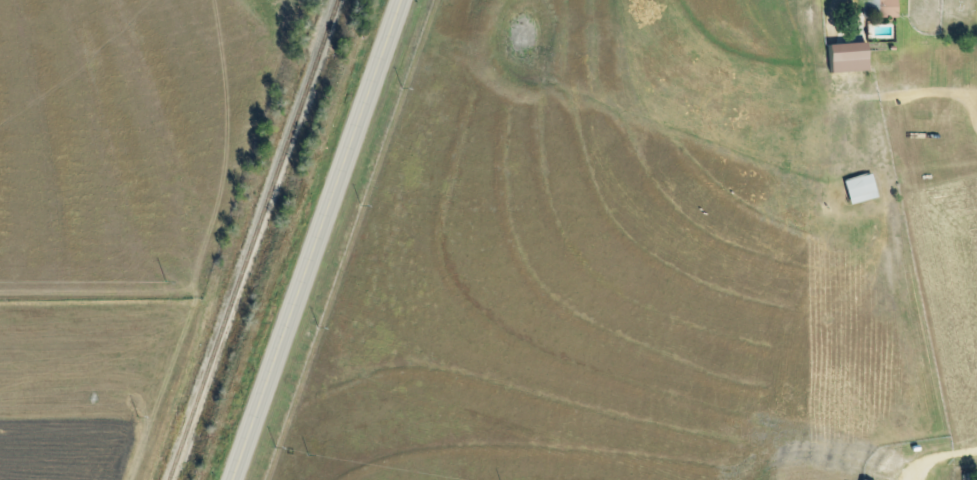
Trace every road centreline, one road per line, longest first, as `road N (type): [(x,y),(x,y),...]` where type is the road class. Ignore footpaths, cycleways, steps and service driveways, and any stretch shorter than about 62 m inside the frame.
road 1 (primary): [(240,479),(409,0)]

